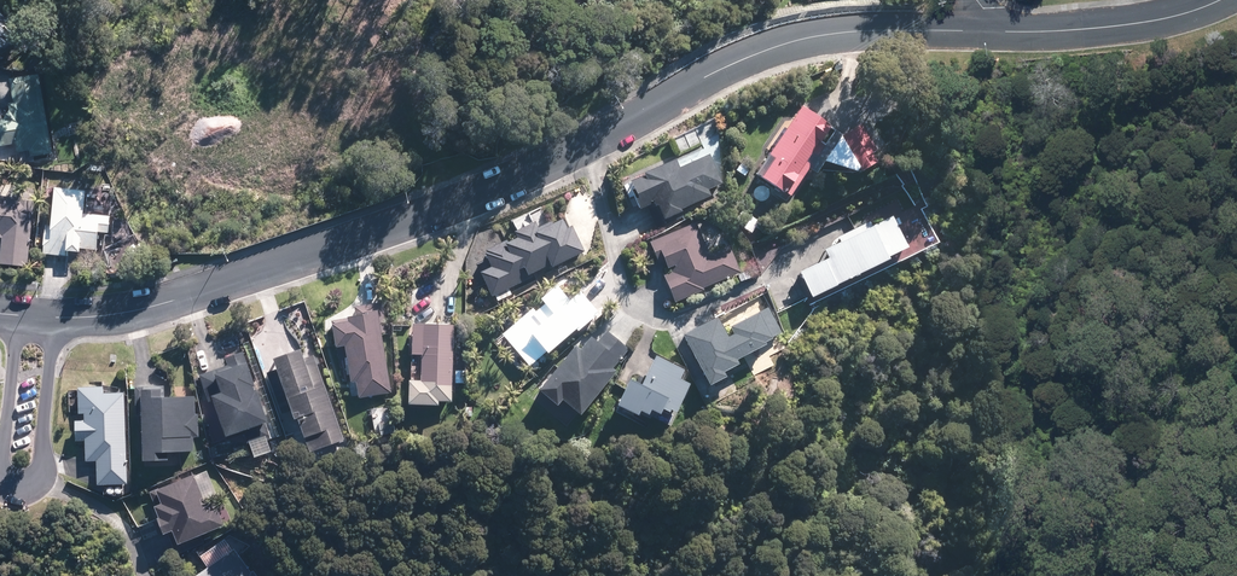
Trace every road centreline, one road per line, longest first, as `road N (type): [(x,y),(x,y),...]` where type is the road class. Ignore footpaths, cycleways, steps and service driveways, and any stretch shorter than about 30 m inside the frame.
road 1 (residential): [(61,316),(127,313),(576,149),(752,52),(861,32),(987,32)]
road 2 (residential): [(987,32),(1151,22),(1221,0)]
road 3 (residential): [(61,316),(41,472),(32,486),(0,485)]
road 4 (residential): [(0,449),(16,315)]

